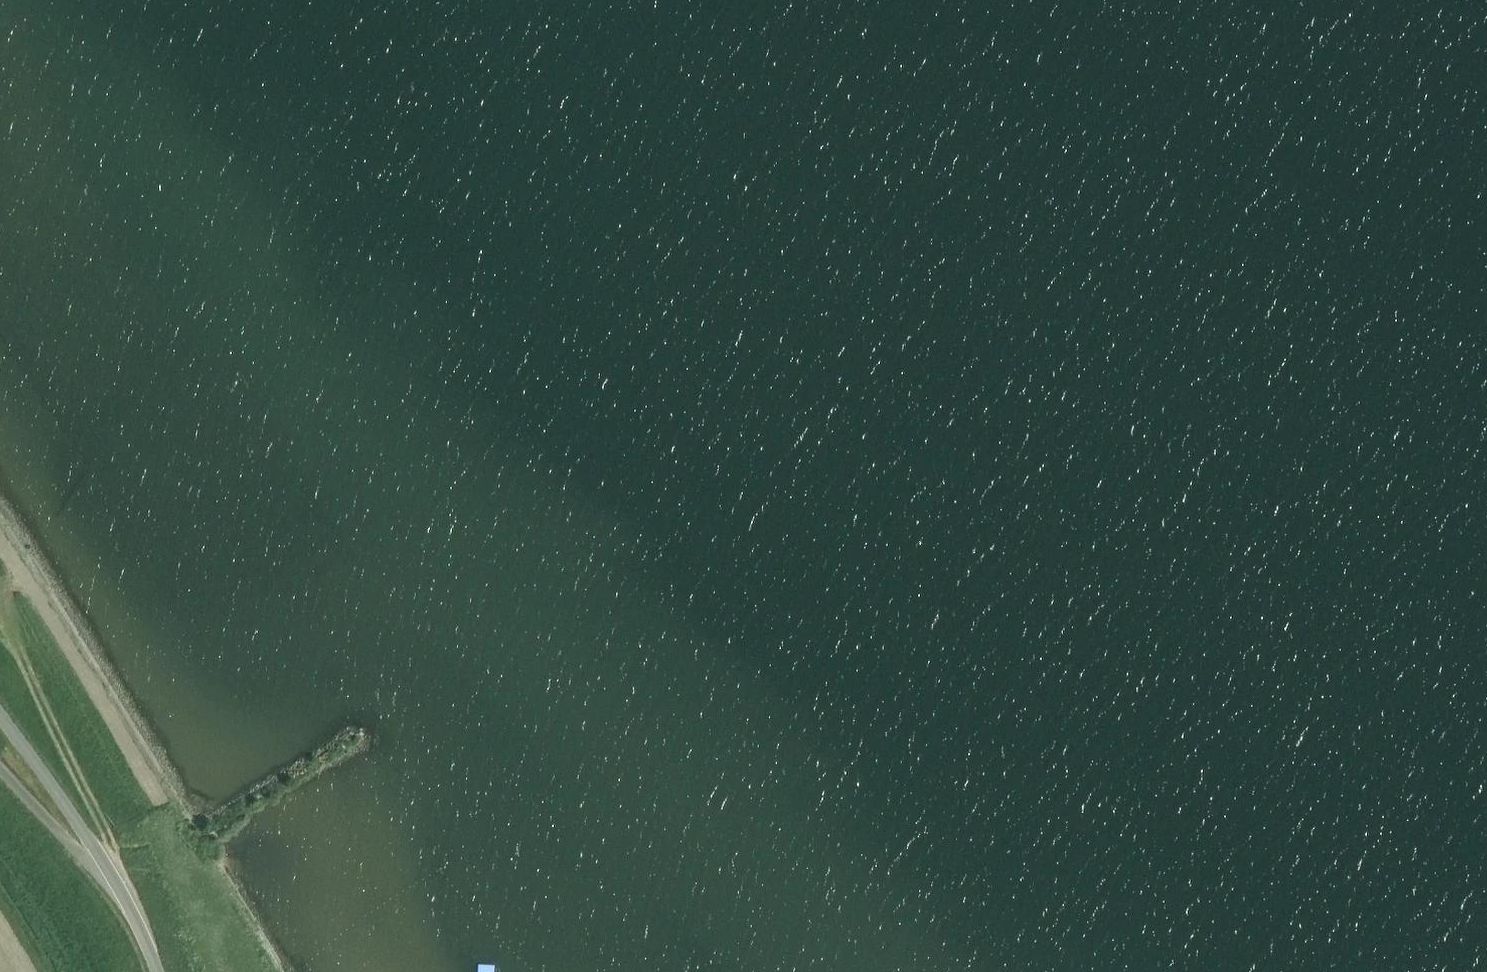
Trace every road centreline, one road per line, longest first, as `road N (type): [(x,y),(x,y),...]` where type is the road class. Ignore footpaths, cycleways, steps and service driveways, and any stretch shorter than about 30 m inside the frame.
road 1 (unclassified): [(157,971),(114,878),(0,713)]

